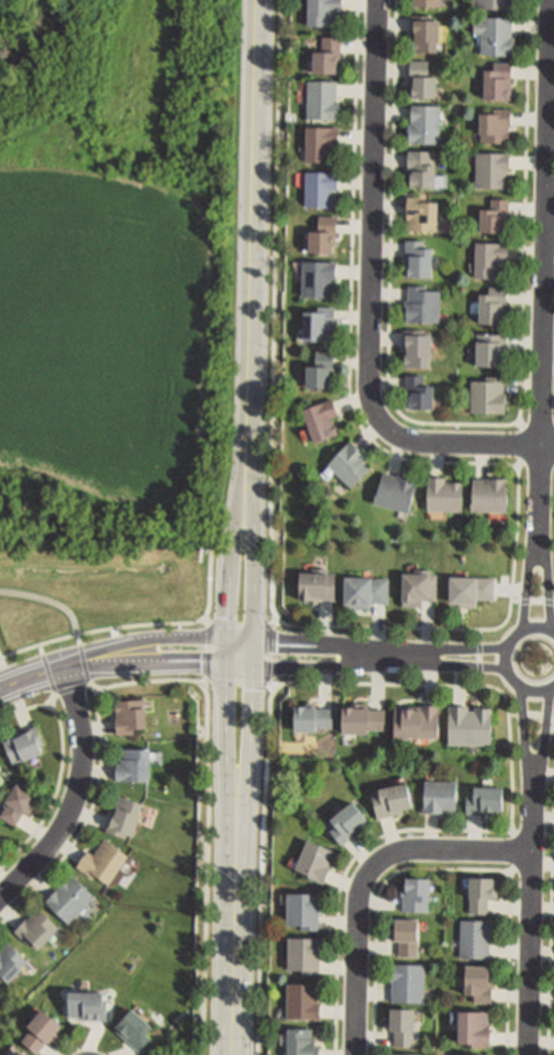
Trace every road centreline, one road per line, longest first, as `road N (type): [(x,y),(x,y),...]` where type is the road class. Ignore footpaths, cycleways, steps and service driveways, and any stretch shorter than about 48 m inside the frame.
road 1 (residential): [(378,0),(375,405),(394,431),(423,443),(543,445)]
road 2 (residential): [(551,0),(540,529)]
road 3 (tertiary): [(258,0),(251,452)]
road 4 (residential): [(533,852),(389,854),(366,874),(356,907),(353,1054)]
road 5 (residential): [(65,661),(83,723),(77,797),(62,830),(0,900)]
road 6 (tertiary): [(227,639),(236,895)]
road 7 (residential): [(533,809),(527,1054)]
road 8 (tertiary): [(236,895),(255,668)]
road 9 (tertiary): [(255,668),(251,452)]
road 10 (residential): [(50,673),(171,664),(255,668)]
road 11 (tertiary): [(251,452),(227,639)]
road 12 (residential): [(227,639),(124,643),(50,673)]
road 13 (tertiary): [(236,895),(233,1054)]
road 14 (residential): [(374,658),(335,646),(227,639)]
road 15 (residential): [(553,633),(520,633),(505,658),(520,688),(553,688)]
road 16 (residential): [(520,688),(533,809)]
road 17 (residential): [(533,809),(553,689)]
road 18 (residential): [(255,668),(336,669),(374,658)]

